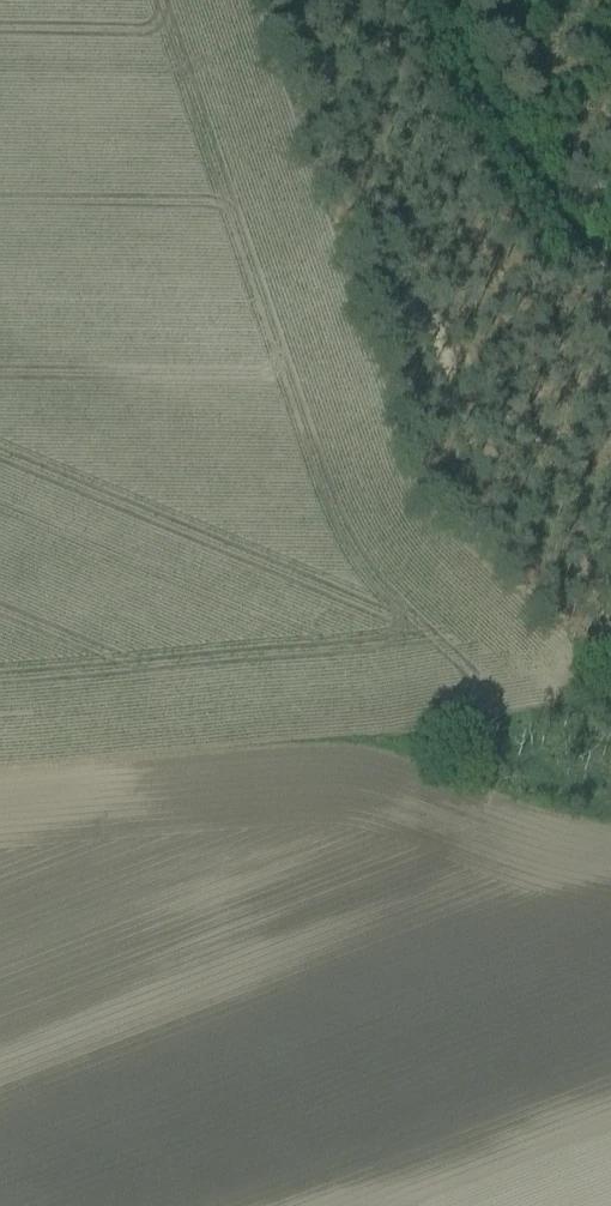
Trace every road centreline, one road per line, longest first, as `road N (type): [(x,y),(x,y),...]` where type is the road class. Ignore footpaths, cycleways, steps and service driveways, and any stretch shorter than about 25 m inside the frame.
road 1 (track): [(440,0),(475,98),(538,220),(573,255)]

